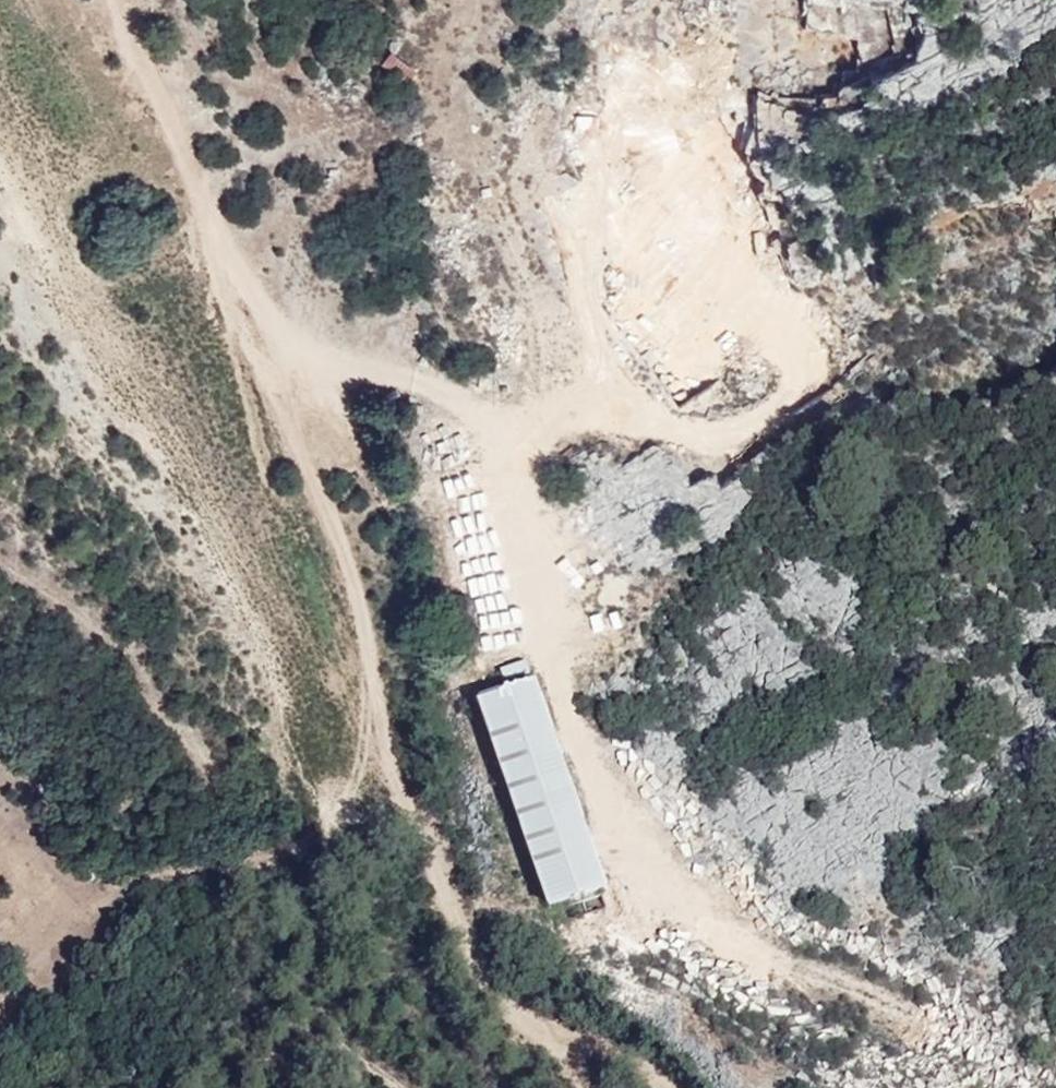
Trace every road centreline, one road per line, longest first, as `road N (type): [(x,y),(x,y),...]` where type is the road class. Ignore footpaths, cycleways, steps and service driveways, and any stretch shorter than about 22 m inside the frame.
road 1 (track): [(113,0),(267,366),(317,544),(390,717),(407,802),(438,853),(449,915),(490,994),(663,1087)]

